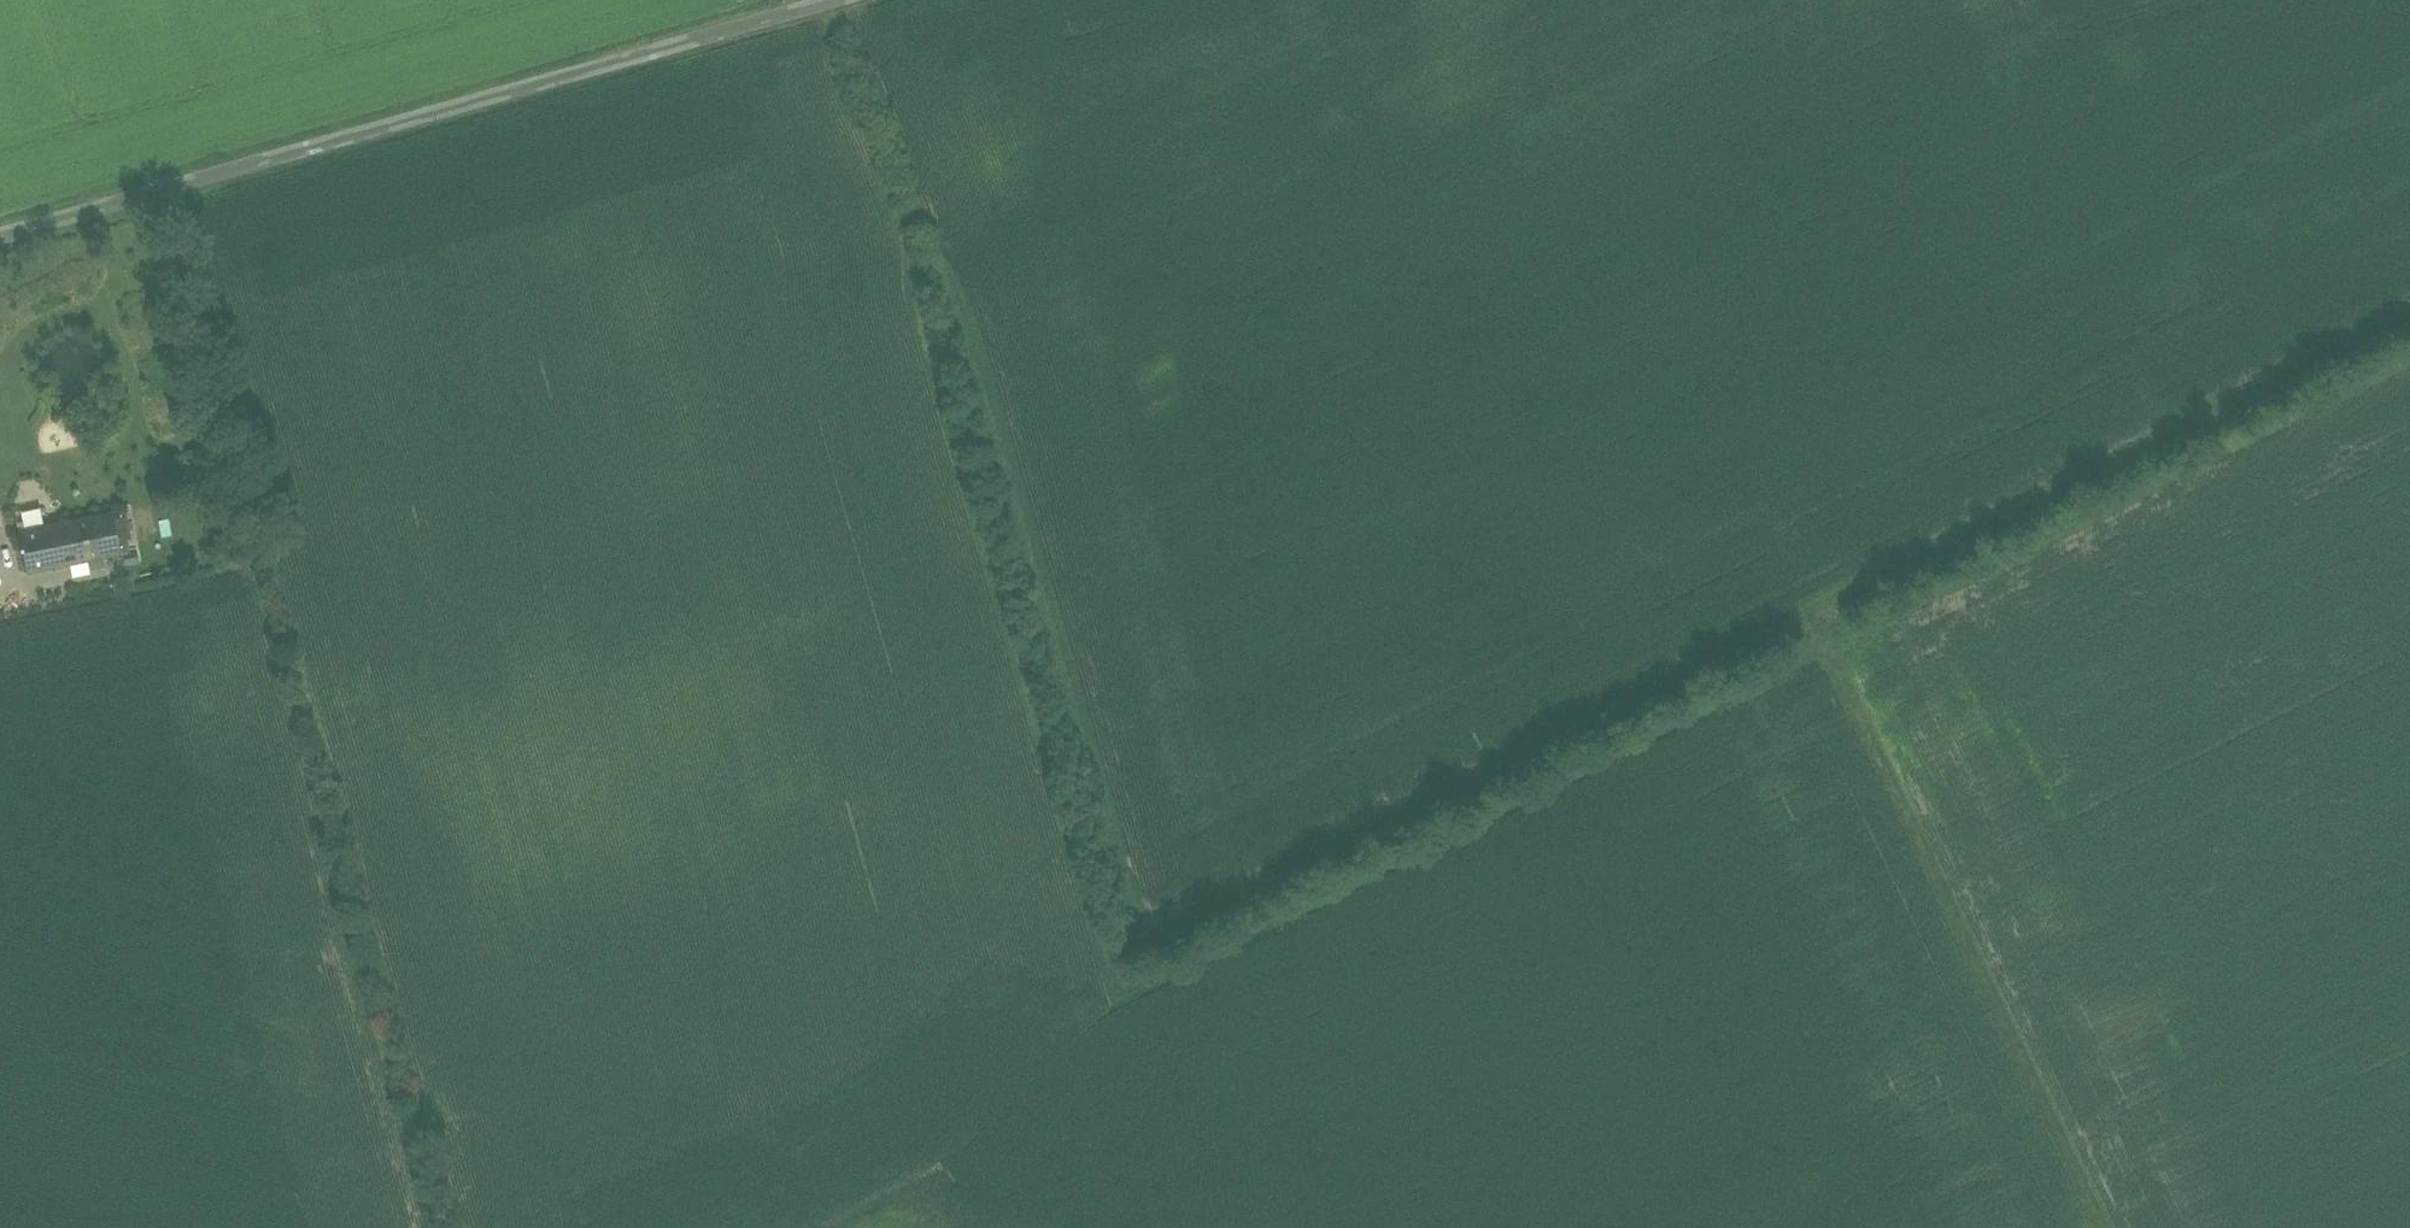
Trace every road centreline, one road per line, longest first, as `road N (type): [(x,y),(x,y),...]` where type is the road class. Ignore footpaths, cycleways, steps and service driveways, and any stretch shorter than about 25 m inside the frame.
road 1 (residential): [(850,0),(427,128),(0,236)]

